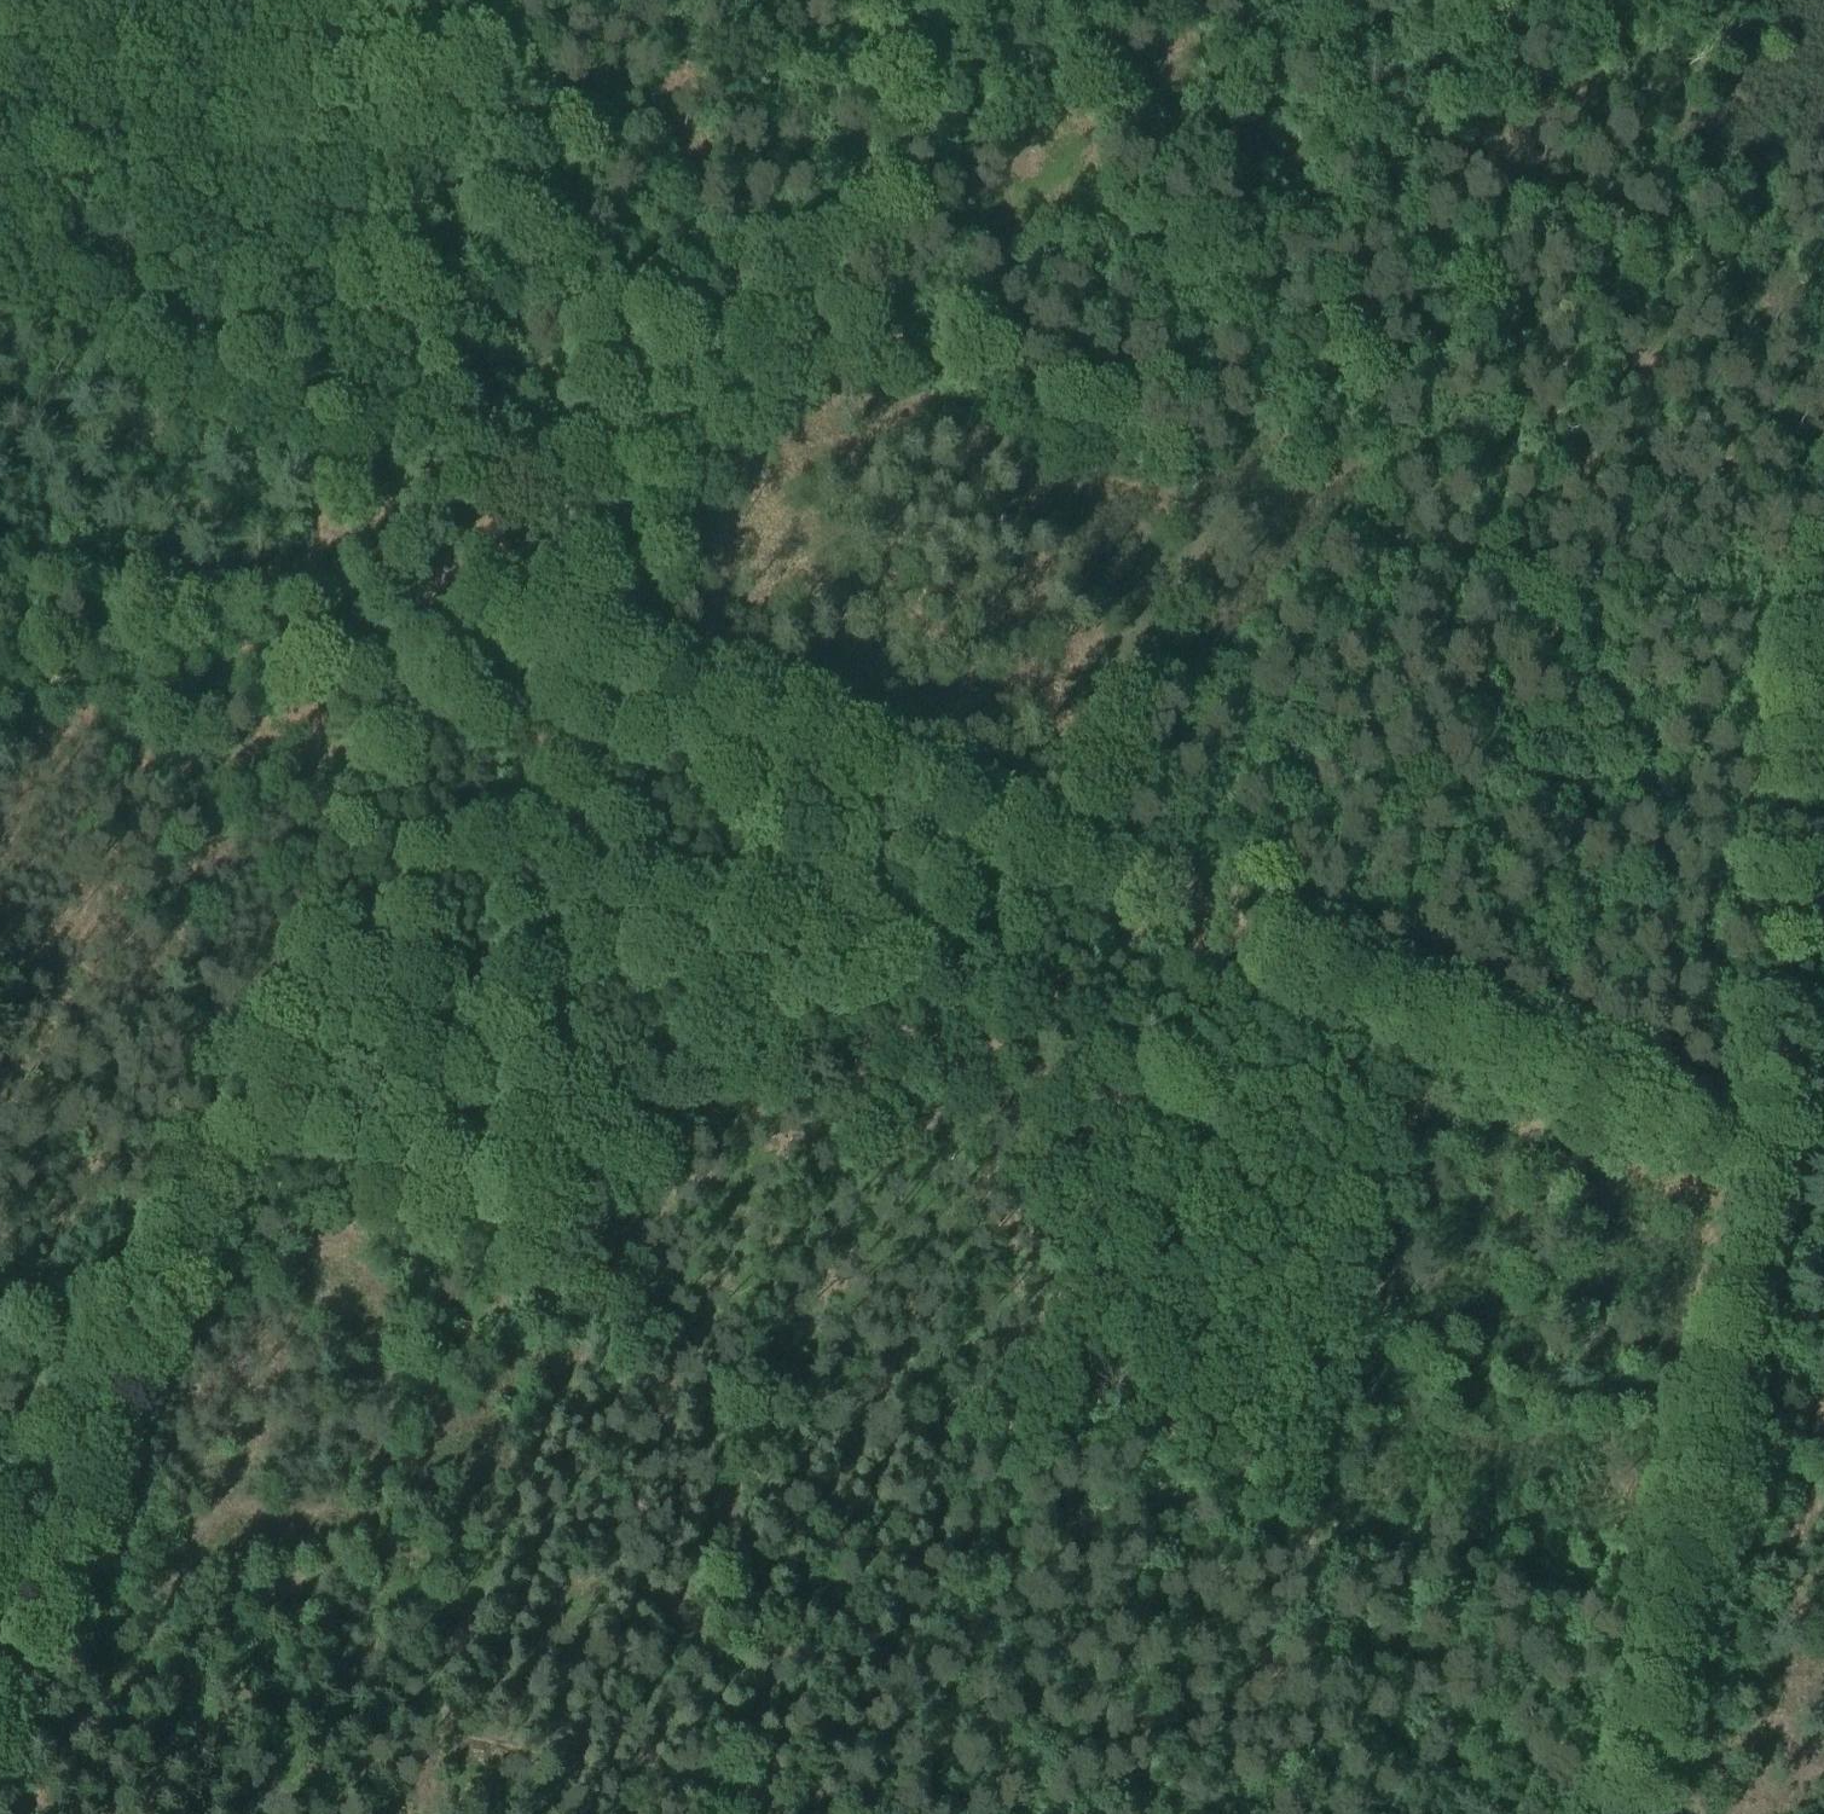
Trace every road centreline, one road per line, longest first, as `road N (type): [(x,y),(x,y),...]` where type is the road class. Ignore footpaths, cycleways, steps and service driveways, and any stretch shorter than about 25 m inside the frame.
road 1 (track): [(0,559),(389,584),(476,594),(549,618),(1823,1169)]
road 2 (track): [(1823,570),(1783,1180),(1649,1813)]

